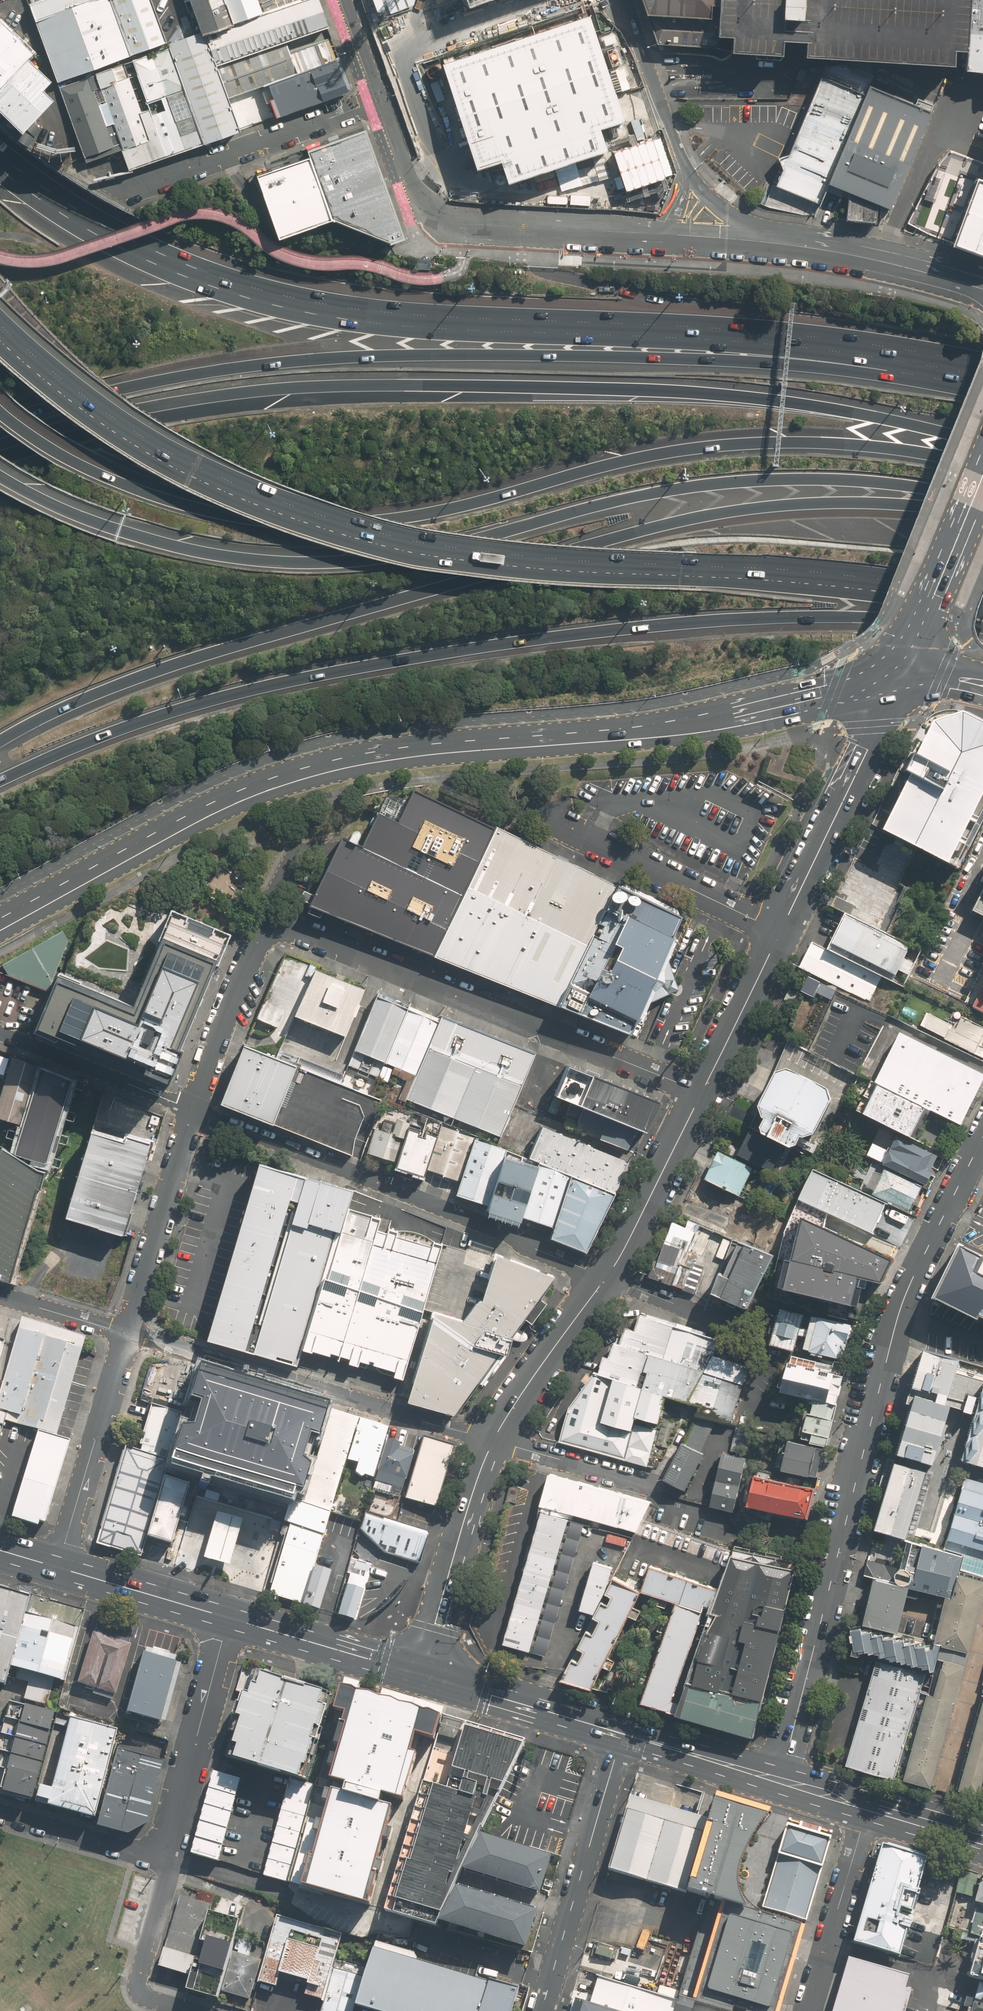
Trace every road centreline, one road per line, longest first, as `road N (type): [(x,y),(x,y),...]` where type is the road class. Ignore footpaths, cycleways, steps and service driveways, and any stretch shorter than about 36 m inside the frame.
road 1 (motorway): [(982,596),(872,577),(491,547),(328,514),(244,484),(128,424),(0,321)]
road 2 (motorway): [(0,169),(131,252),(308,313),(801,346),(899,360),(982,384)]
road 3 (motorway): [(982,514),(795,506),(665,523),(180,661),(0,741)]
road 4 (motorway): [(0,410),(72,457),(146,491),(212,510),(293,519),(452,508),(614,464),(741,444),(892,448),(982,467)]
road 5 (motorway): [(982,497),(863,479),(750,479),(633,496),(376,559),(296,563),(150,541),(61,505),(0,470)]
road 6 (motorway): [(982,627),(811,615),(527,640),(216,696),(113,730),(0,781)]
road 7 (motorway): [(0,453),(217,400),(403,388),(733,395),(847,412),(982,445)]
road 8 (motorway): [(0,428),(108,391),(372,355),(756,361),(982,394)]
road 9 (primary): [(0,931),(205,818),(322,773),(427,753),(685,725),(904,675)]
road 10 (residential): [(982,1138),(898,1315),(780,1781)]
road 11 (residential): [(702,1091),(291,929),(272,930)]
road 12 (residential): [(607,1275),(194,1110)]
road 13 (residential): [(703,236),(449,217),(417,192),(383,98)]
road 14 (residential): [(493,1440),(128,1333)]
road 15 (residential): [(542,2010),(622,1734)]
road 16 (secondary): [(904,675),(780,932)]
road 17 (residential): [(523,808),(780,932)]
road 18 (residential): [(703,236),(832,252),(982,289)]
road 19 (residential): [(383,98),(115,193)]
road 20 (residential): [(228,1618),(170,1865)]
road 21 (residential): [(624,0),(703,236)]
road 22 (secondary): [(493,1440),(422,1675)]
road 23 (residential): [(58,1567),(128,1333)]
road 24 (residential): [(128,1333),(194,1110)]
road 25 (residential): [(807,2010),(867,1808)]
road 26 (residential): [(194,1110),(0,1032)]
road 27 (primary): [(622,1734),(422,1675)]
road 28 (secondary): [(982,482),(904,675)]
road 29 (secondary): [(702,1091),(607,1275)]
road 30 (primary): [(422,1675),(228,1618)]
road 31 (secondary): [(607,1275),(493,1440)]
road 32 (residential): [(194,1110),(260,940),(272,930)]
road 33 (residential): [(170,1865),(139,1988),(191,2010)]
road 34 (residential): [(170,1865),(0,1813)]
road 35 (primary): [(228,1618),(58,1567)]
road 36 (secondary): [(780,932),(702,1091)]
road 37 (primary): [(780,1781),(622,1734)]
road 38 (residential): [(647,1482),(493,1440)]
road 39 (residential): [(743,1330),(607,1275)]
road 40 (residential): [(128,1333),(0,1295)]
road 41 (primary): [(982,1844),(867,1808)]

